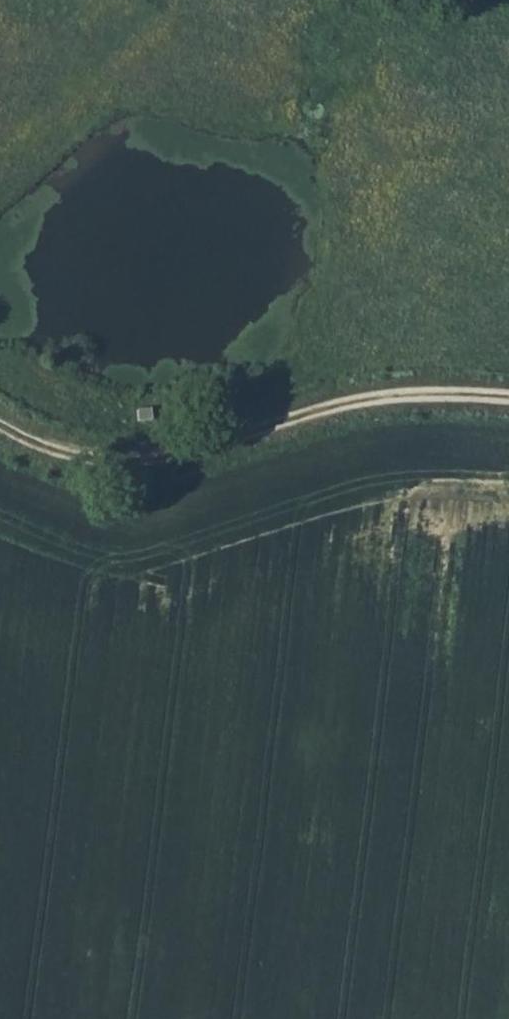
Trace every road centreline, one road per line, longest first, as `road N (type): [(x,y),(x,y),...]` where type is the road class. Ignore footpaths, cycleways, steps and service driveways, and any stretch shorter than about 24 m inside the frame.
road 1 (unclassified): [(508,402),(419,396),(187,456),(103,465),(45,454)]

